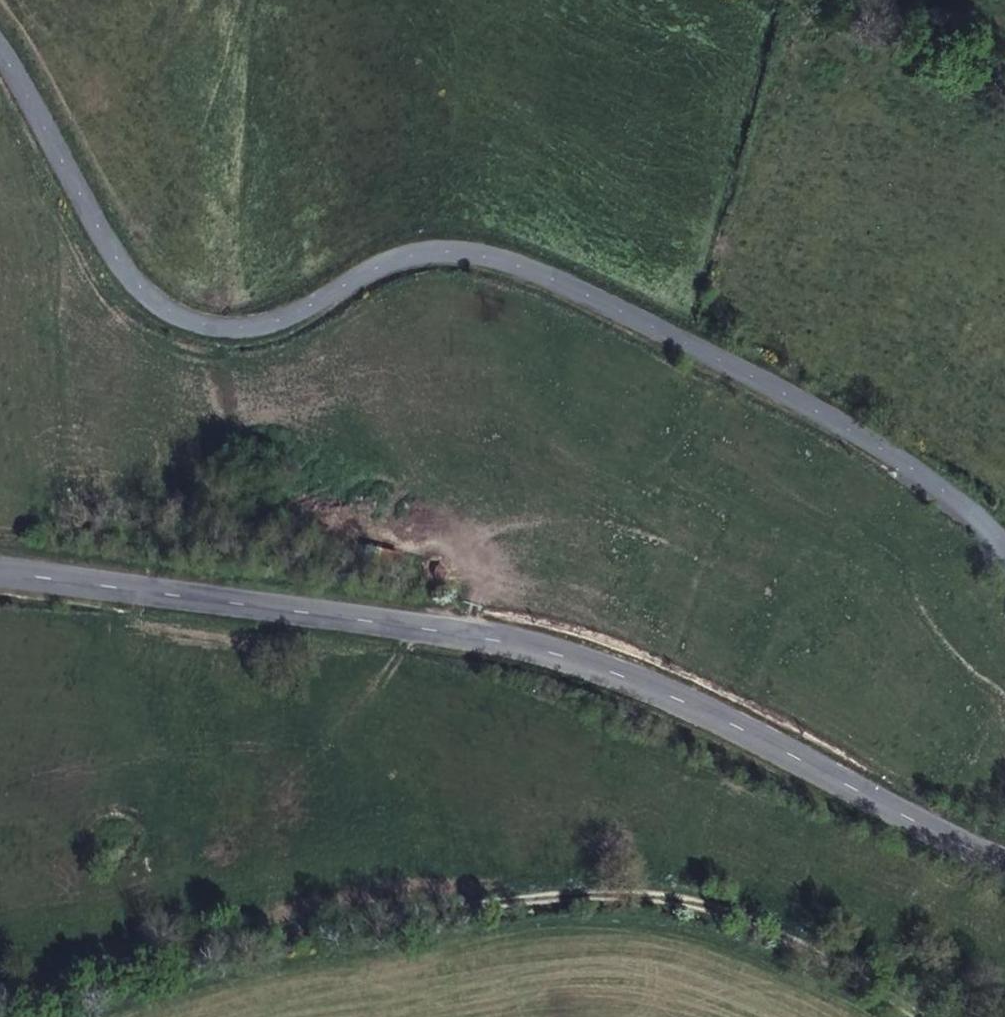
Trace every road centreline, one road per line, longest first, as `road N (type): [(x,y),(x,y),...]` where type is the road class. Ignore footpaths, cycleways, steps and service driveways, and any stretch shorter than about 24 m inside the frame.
road 1 (residential): [(1004,547),(968,511),(801,406),(470,254),(373,270),(257,329),(200,323),(137,289),(0,47)]
road 2 (tertiary): [(0,587),(61,584),(329,617),(569,674),(780,758),(957,859),(1004,869)]

